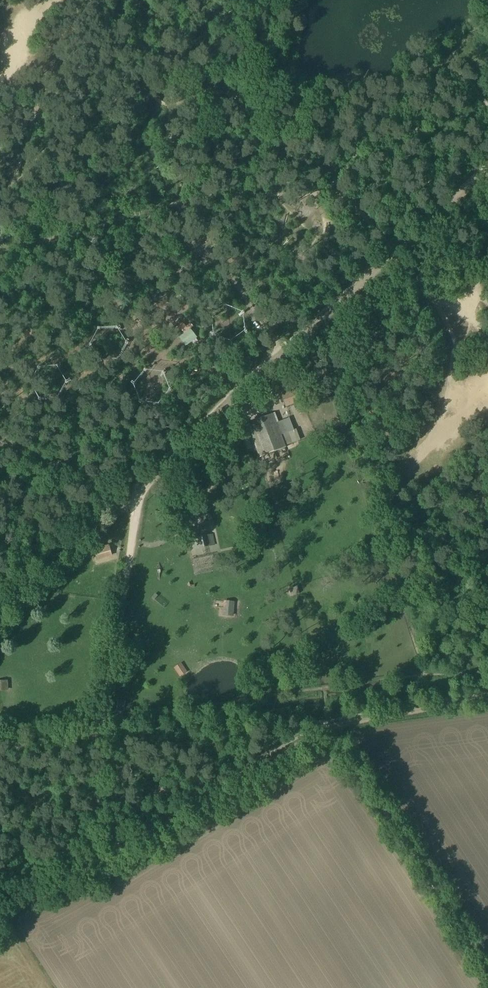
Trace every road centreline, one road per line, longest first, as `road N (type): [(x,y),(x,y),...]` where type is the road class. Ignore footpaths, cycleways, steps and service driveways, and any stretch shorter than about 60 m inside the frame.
road 1 (track): [(0,929),(330,727),(487,700)]
road 2 (track): [(427,678),(355,432),(360,350),(319,319)]
road 3 (track): [(393,254),(135,491)]
road 4 (track): [(487,967),(330,727)]
road 5 (track): [(135,491),(99,736)]
road 6 (track): [(135,491),(0,613)]
road 7 (track): [(286,349),(188,239)]
road 8 (track): [(487,167),(393,254)]

